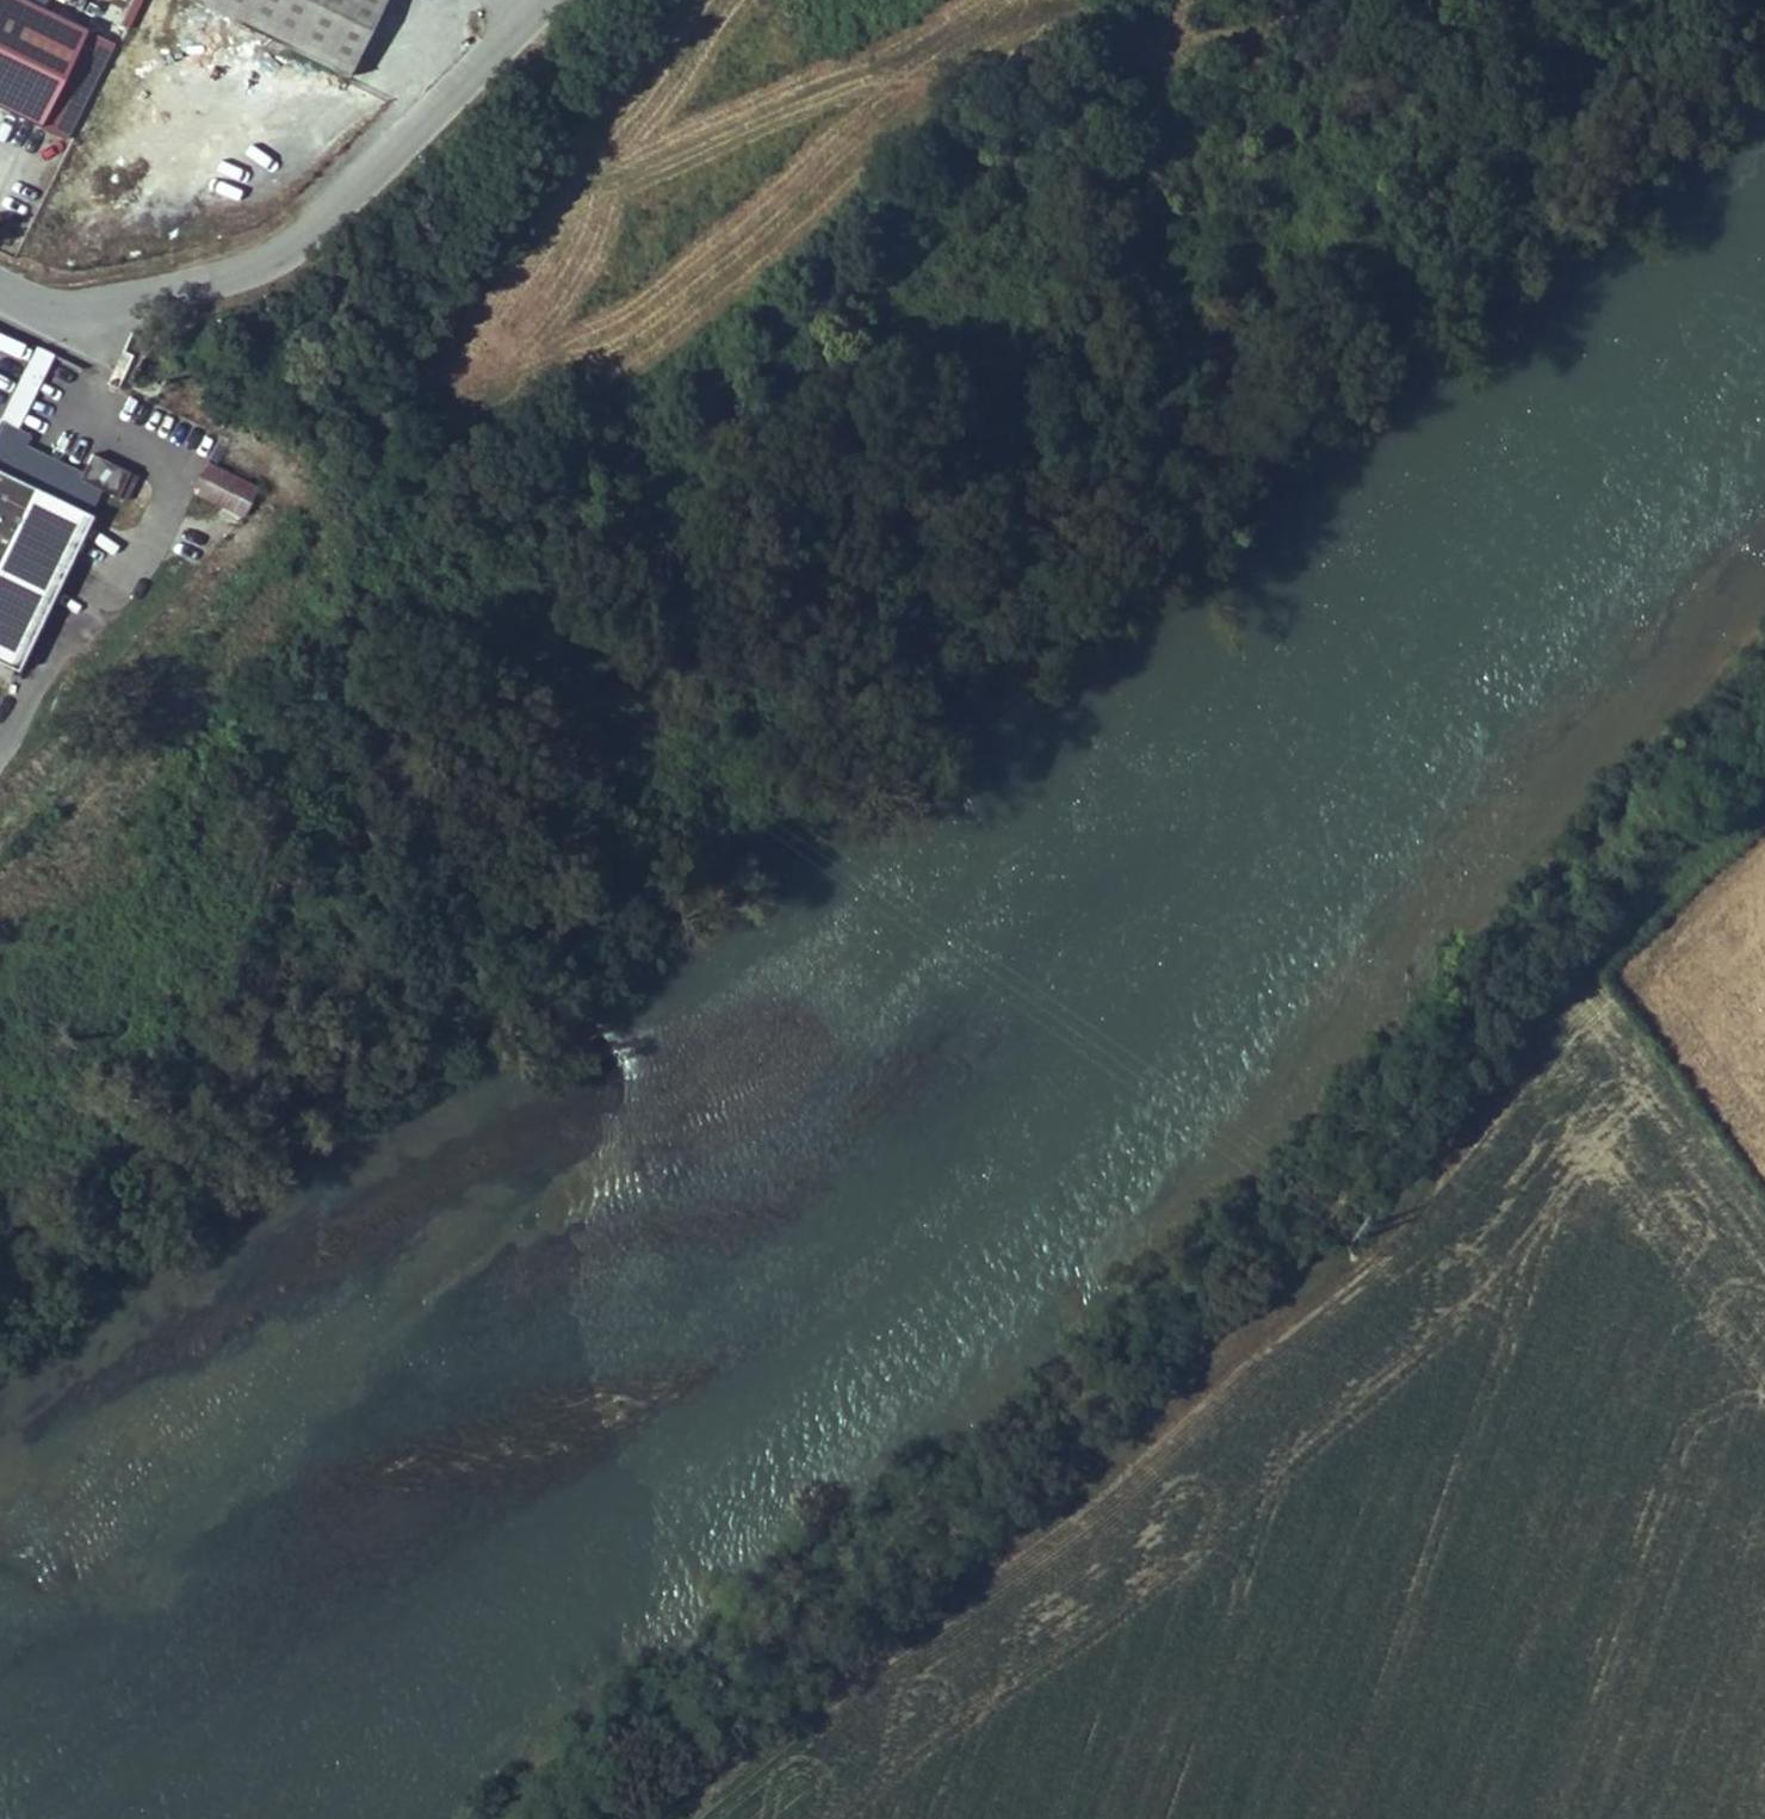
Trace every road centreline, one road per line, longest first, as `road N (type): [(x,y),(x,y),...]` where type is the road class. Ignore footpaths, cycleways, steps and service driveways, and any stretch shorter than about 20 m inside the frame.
road 1 (unclassified): [(0,287),(40,306),(252,263),(531,0)]

